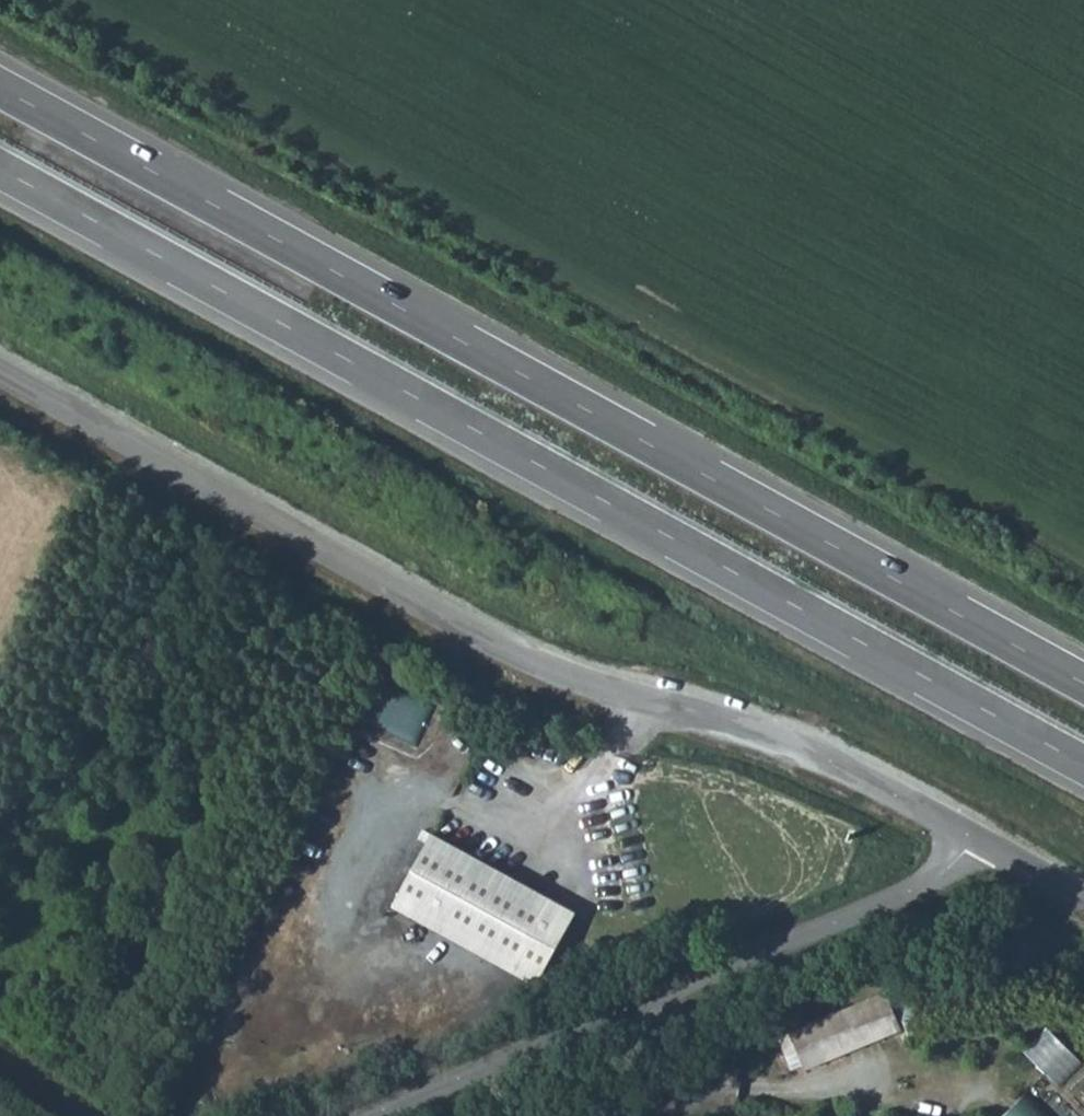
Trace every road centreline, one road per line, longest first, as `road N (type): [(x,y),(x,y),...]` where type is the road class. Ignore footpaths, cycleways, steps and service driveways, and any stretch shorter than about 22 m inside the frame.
road 1 (trunk): [(1083,684),(0,88)]
road 2 (trunk): [(0,169),(1083,765)]
road 3 (tertiary): [(977,841),(890,789),(767,738),(525,662),(0,377)]
road 4 (unclassified): [(977,841),(928,879),(375,1115)]
road 5 (tertiary): [(1083,900),(977,841)]

